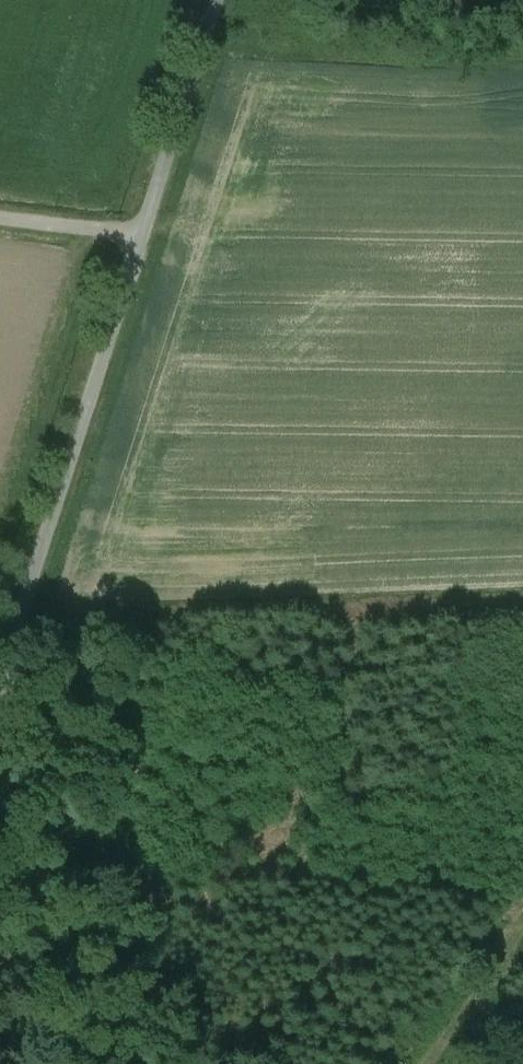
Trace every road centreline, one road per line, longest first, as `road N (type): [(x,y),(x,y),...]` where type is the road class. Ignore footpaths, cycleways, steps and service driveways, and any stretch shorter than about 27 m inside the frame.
road 1 (unclassified): [(218,0),(3,697),(0,769),(36,888),(109,1063)]
road 2 (track): [(421,1063),(522,926)]
road 3 (track): [(145,237),(0,218)]

